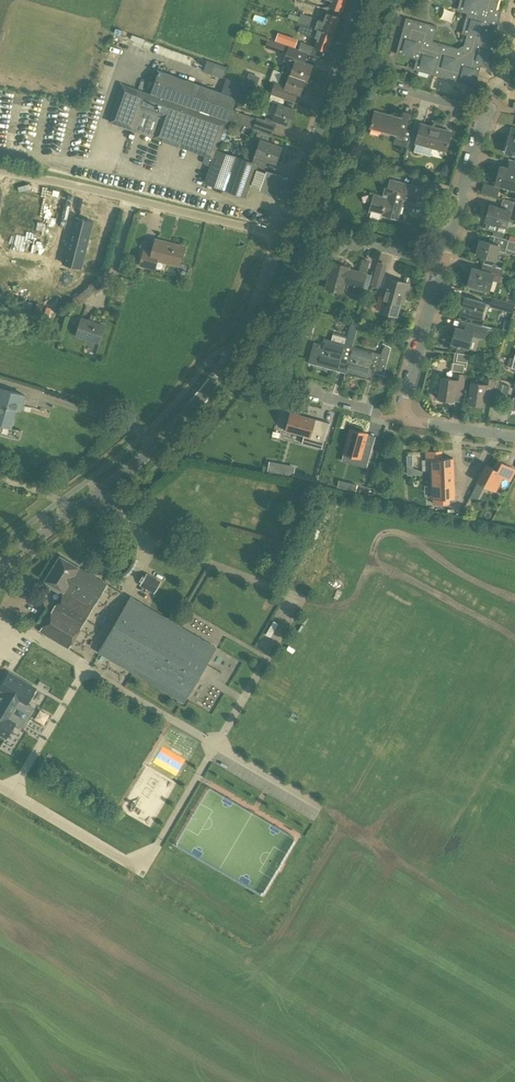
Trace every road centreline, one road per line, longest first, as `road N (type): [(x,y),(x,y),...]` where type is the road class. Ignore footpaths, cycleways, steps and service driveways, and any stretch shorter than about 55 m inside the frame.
road 1 (tertiary): [(0,565),(154,446),(208,389),(238,341)]
road 2 (residential): [(388,85),(489,113),(444,263)]
road 3 (tertiary): [(281,237),(364,0)]
road 4 (unclassified): [(0,172),(218,220)]
road 5 (residential): [(444,263),(400,418)]

